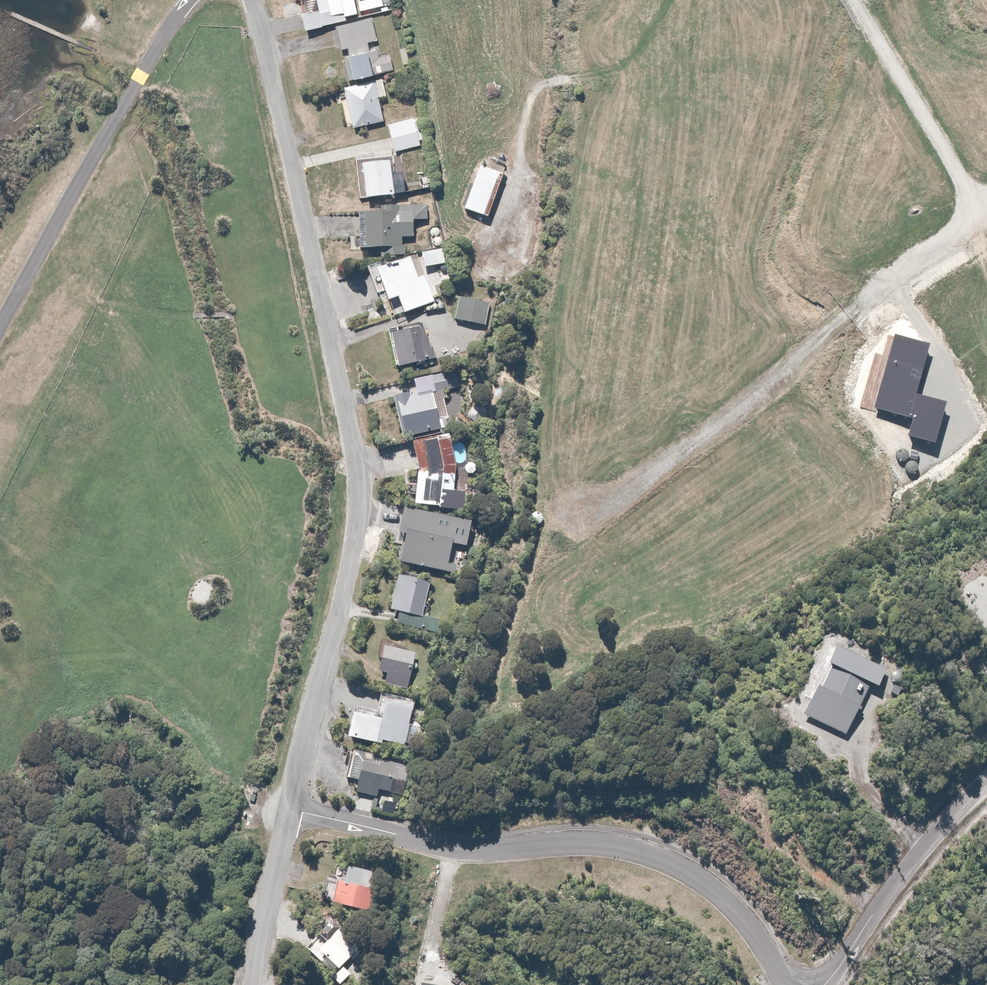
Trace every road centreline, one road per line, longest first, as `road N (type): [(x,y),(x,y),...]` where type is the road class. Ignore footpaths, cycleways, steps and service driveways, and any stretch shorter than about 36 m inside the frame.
road 1 (residential): [(296,813),(365,521),(364,485),(258,0)]
road 2 (residential): [(798,984),(721,894),(658,859),(601,845),(457,853),(296,813)]
road 3 (residential): [(558,519),(690,445),(986,213)]
road 4 (unclassified): [(188,0),(0,341)]
road 5 (residential): [(826,984),(960,811),(986,789)]
road 6 (residential): [(986,213),(867,0)]
road 7 (residential): [(259,984),(296,813)]

